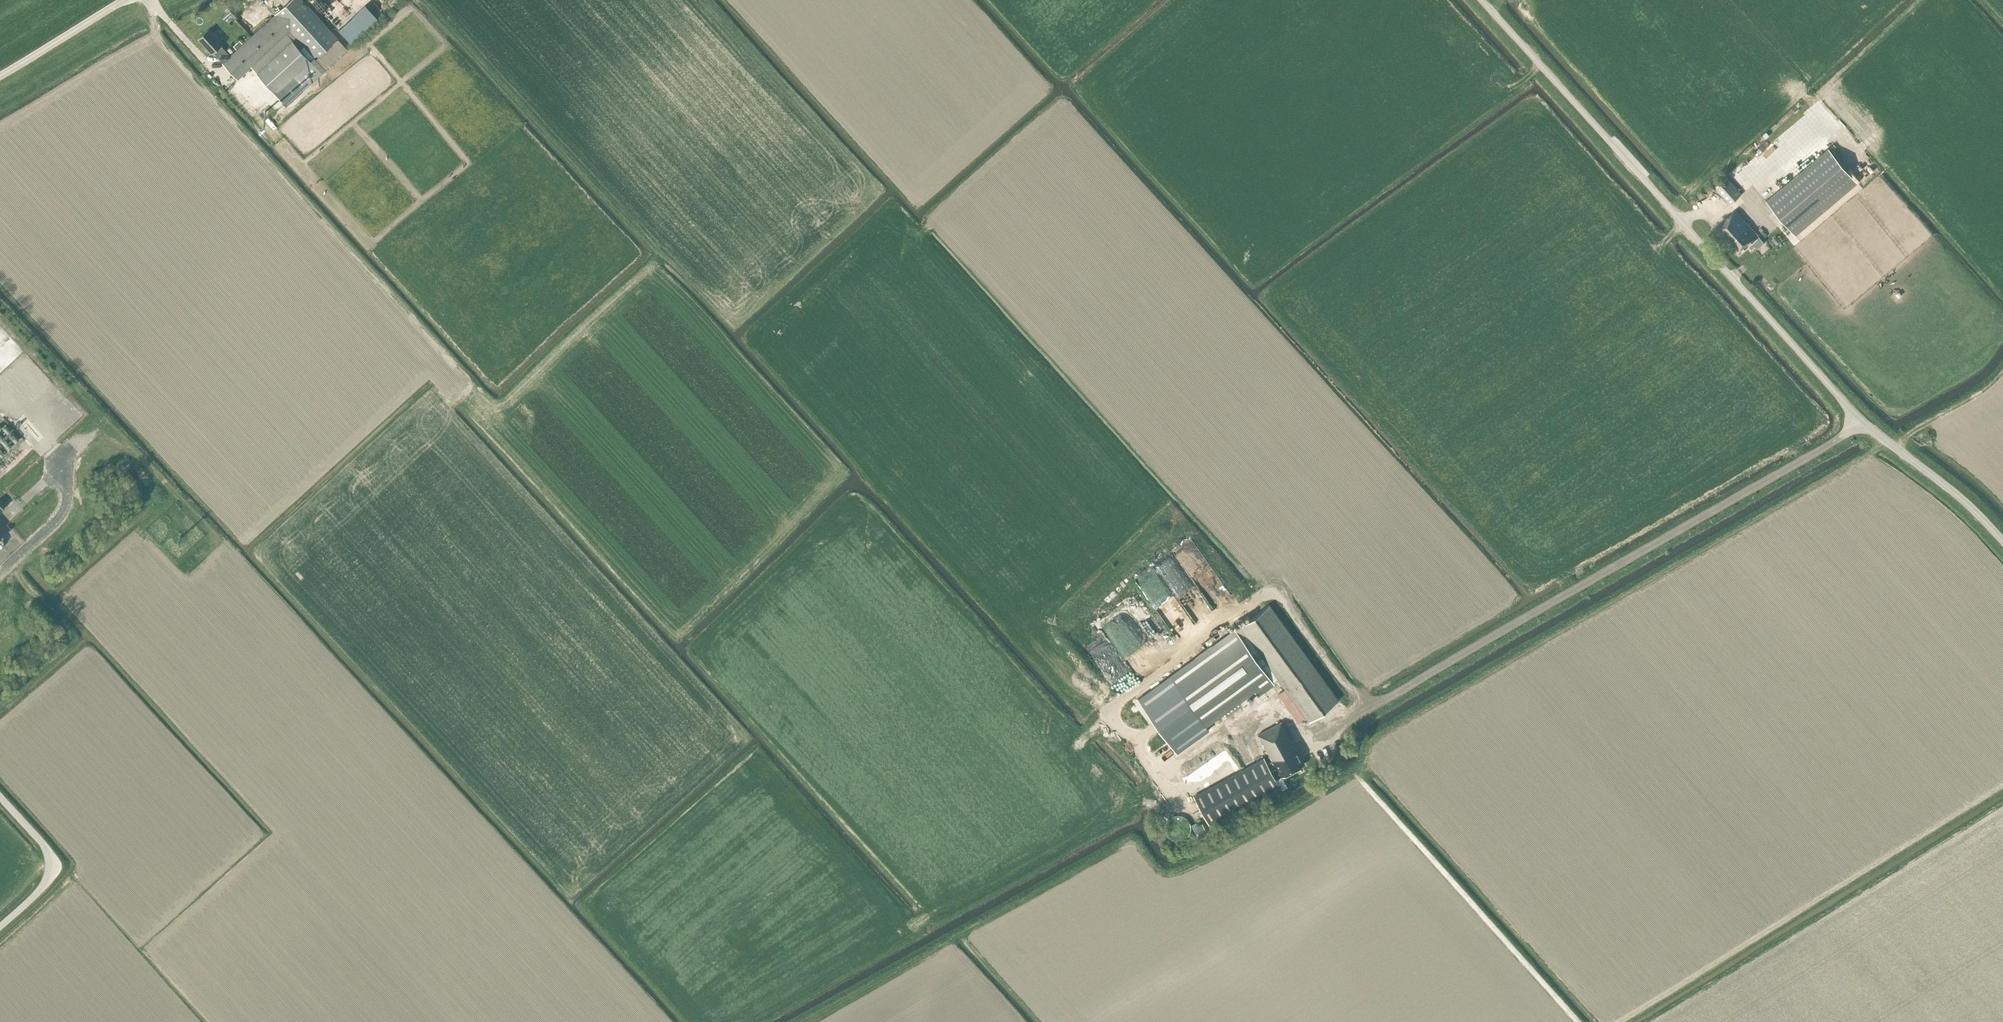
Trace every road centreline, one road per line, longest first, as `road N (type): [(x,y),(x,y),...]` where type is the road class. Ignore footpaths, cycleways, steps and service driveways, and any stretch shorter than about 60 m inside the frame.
road 1 (unclassified): [(2002,541),(1844,404),(1482,0)]
road 2 (unclassified): [(1354,772),(1578,1021)]
road 3 (unclassified): [(0,924),(56,869),(0,803)]
road 4 (unclassified): [(0,74),(124,0)]

